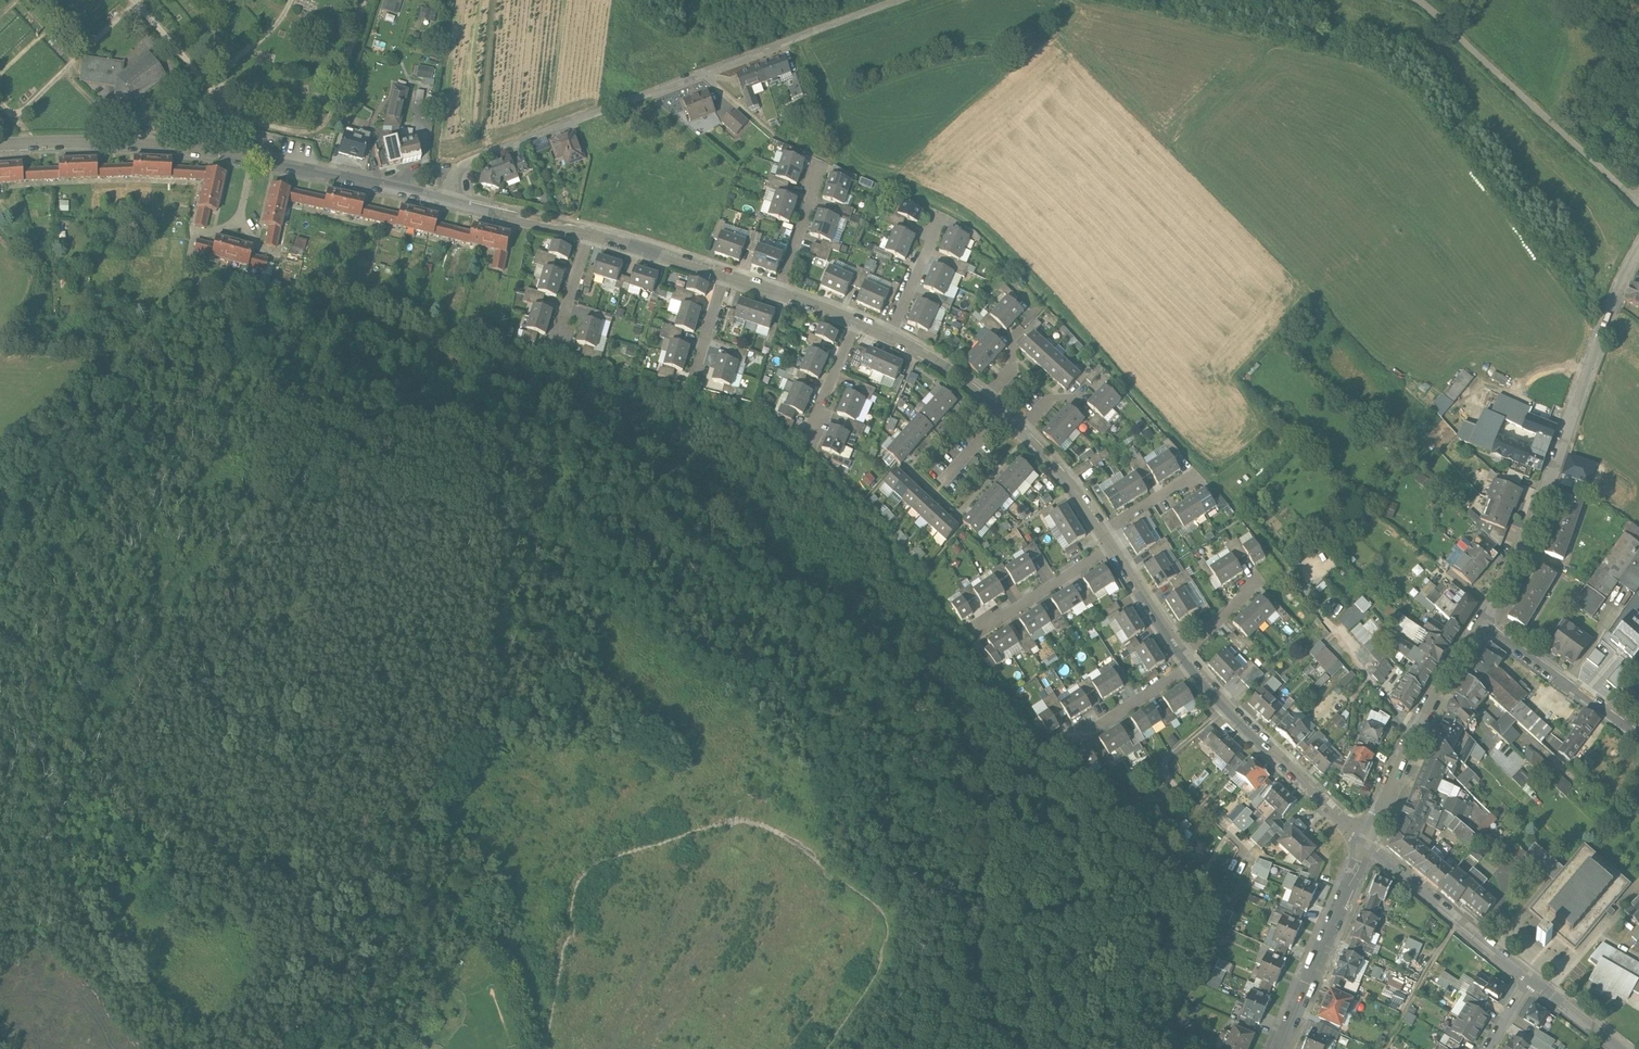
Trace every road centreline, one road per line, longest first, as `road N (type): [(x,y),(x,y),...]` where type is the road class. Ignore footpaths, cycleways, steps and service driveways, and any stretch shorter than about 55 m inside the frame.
road 1 (residential): [(900,0),(486,159),(456,176),(445,197)]
road 2 (residential): [(445,197),(222,149),(0,145)]
road 3 (residential): [(1478,621),(1524,547),(1607,315),(1638,250)]
road 4 (unclassified): [(1638,199),(1418,0)]
road 5 (residential): [(1365,840),(1478,621)]
road 6 (residential): [(1365,840),(1194,665)]
road 7 (residential): [(1280,1048),(1365,840)]
road 8 (residential): [(1365,840),(1530,978)]
road 9 (residential): [(1638,734),(1478,621)]
road 10 (residential): [(987,623),(1114,544)]
road 11 (residential): [(588,229),(445,197)]
road 12 (residential): [(726,266),(588,229)]
road 13 (residential): [(1106,531),(1025,425)]
road 14 (residential): [(1082,733),(1194,665)]
road 15 (residential): [(1185,654),(1114,544)]

